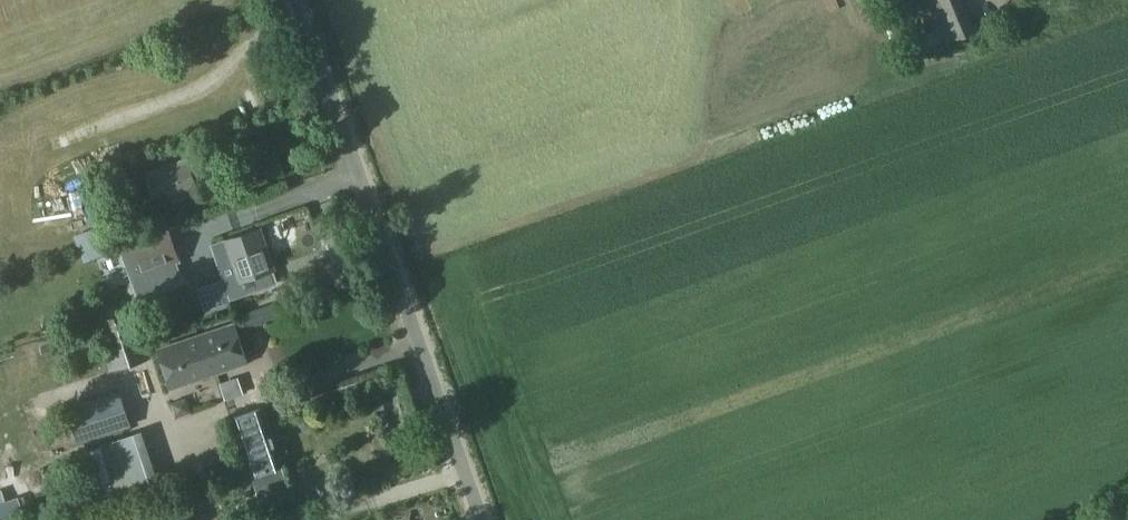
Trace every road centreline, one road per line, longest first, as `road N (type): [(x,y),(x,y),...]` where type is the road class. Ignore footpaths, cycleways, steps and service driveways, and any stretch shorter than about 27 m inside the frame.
road 1 (unclassified): [(485,519),(299,0)]

